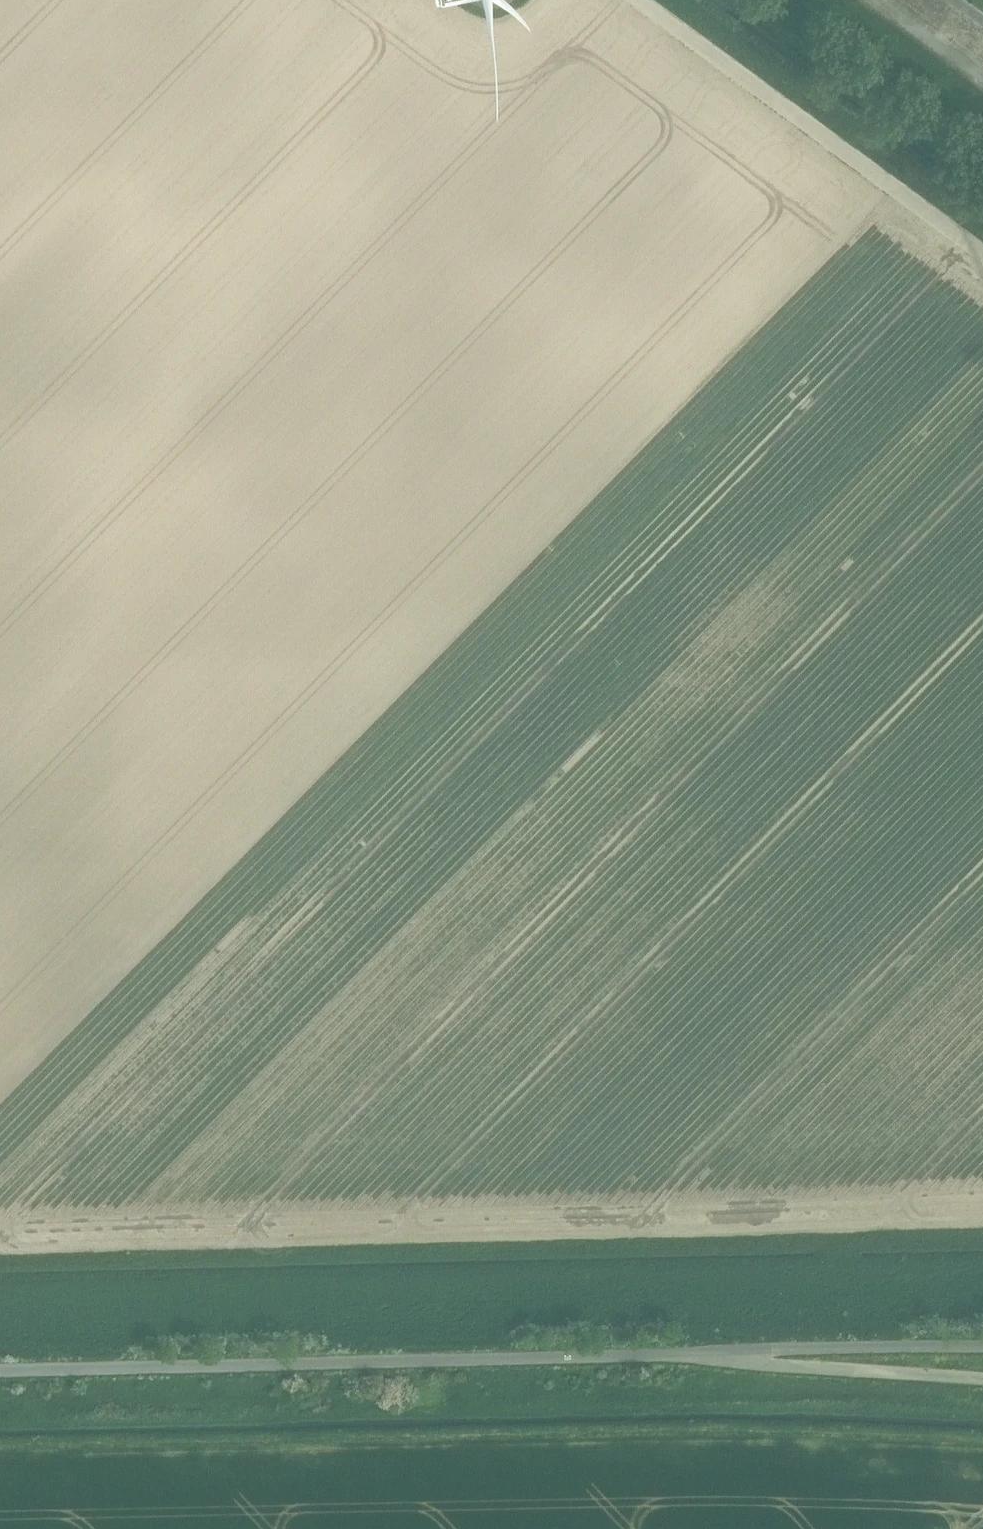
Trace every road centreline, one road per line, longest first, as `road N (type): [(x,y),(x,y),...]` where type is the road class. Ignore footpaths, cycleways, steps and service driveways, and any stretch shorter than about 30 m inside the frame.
road 1 (unclassified): [(0,1371),(702,1354)]
road 2 (unclassified): [(982,1380),(702,1354)]
road 3 (unclassified): [(702,1354),(982,1346)]

